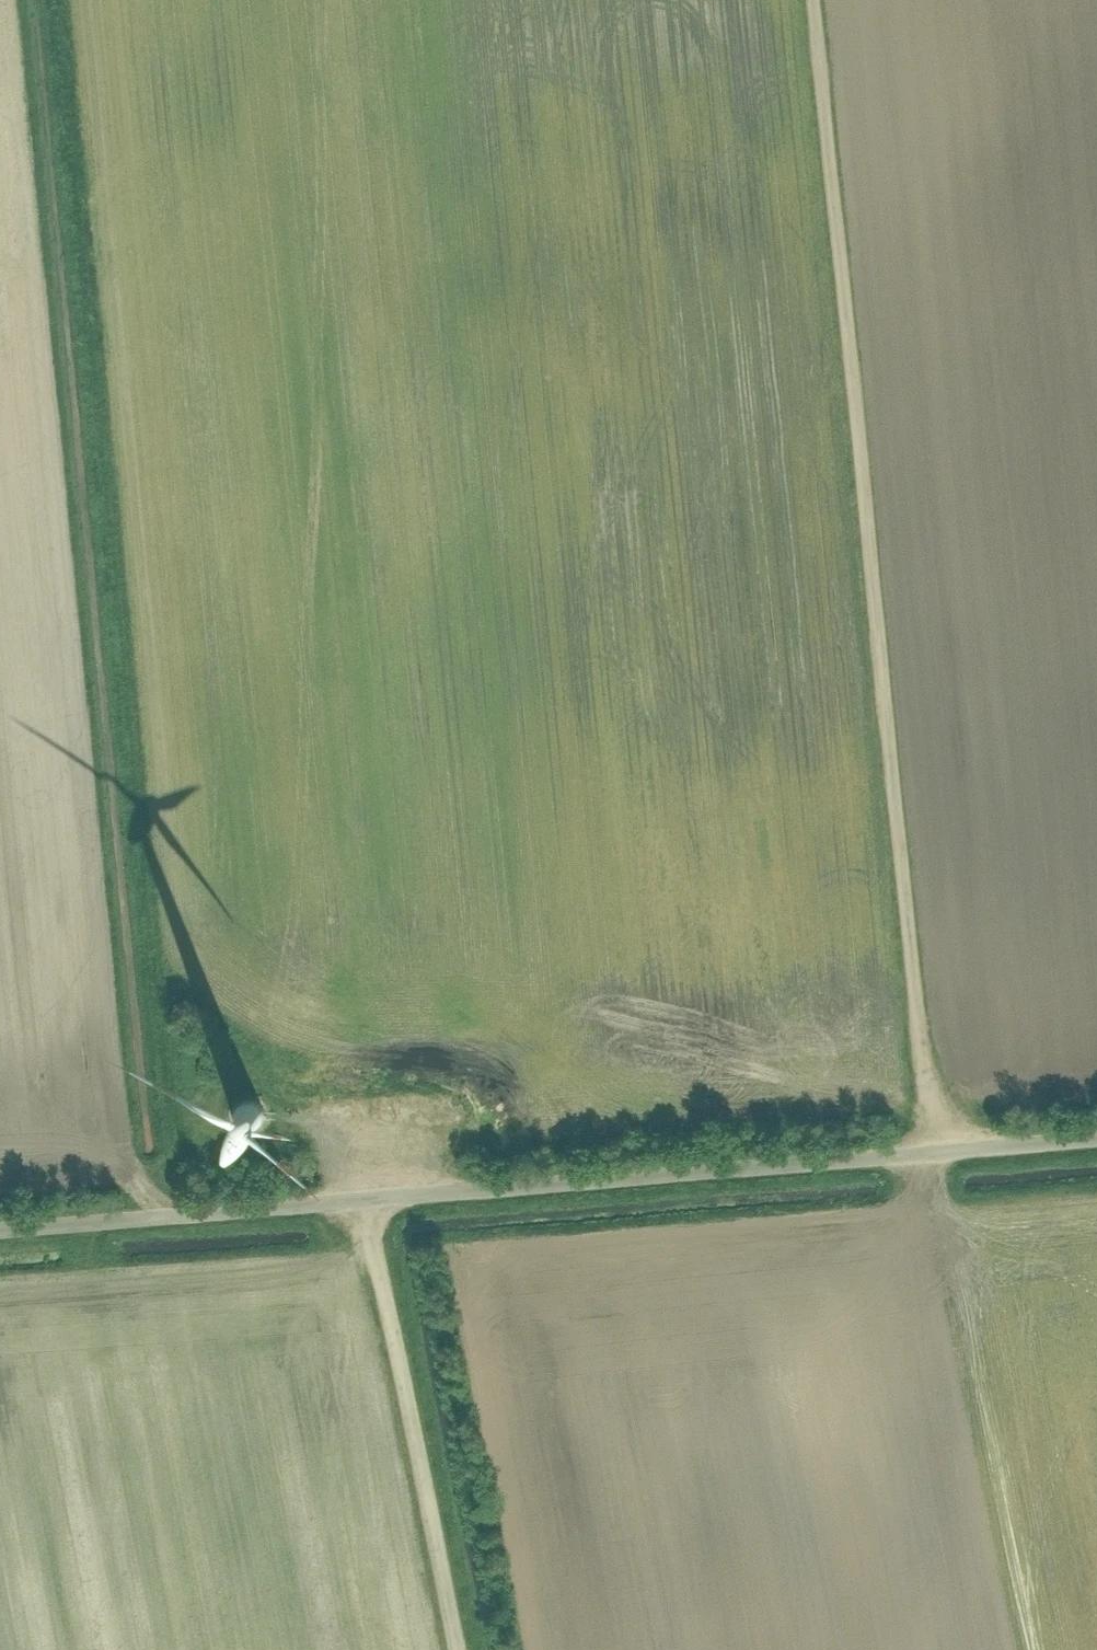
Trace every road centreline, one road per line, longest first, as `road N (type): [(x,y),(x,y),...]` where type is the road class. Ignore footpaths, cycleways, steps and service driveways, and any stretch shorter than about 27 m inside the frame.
road 1 (track): [(174,1159),(60,0)]
road 2 (track): [(807,0),(926,1096),(943,1153)]
road 3 (unclassified): [(0,1231),(1096,1140)]
road 4 (track): [(370,1199),(459,1649)]

